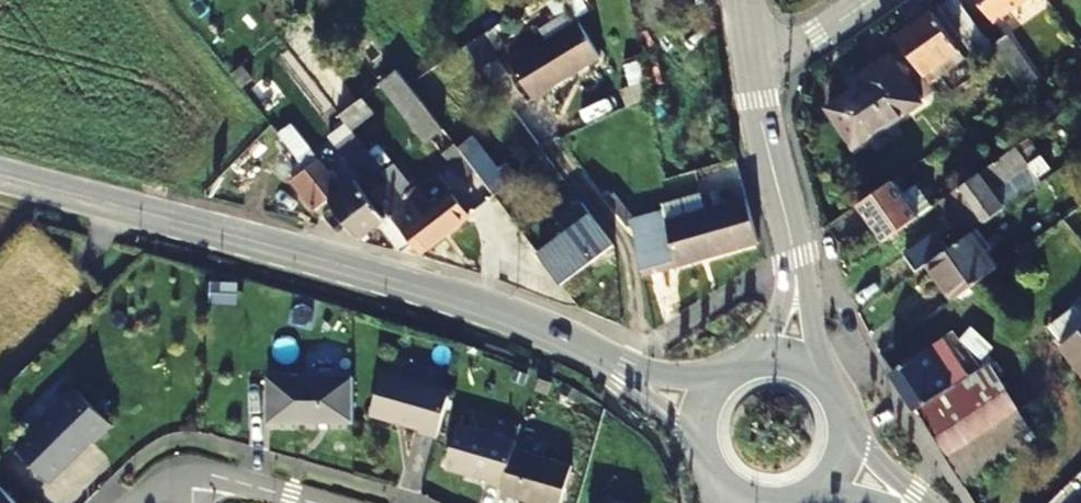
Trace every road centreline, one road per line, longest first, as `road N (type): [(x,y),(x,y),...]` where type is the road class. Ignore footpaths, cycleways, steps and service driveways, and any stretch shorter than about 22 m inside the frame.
road 1 (tertiary): [(624,374),(535,326),(453,297),(0,174)]
road 2 (tertiary): [(753,60),(798,266)]
road 3 (residential): [(753,60),(818,35),(870,0)]
road 4 (residential): [(315,502),(190,473)]

